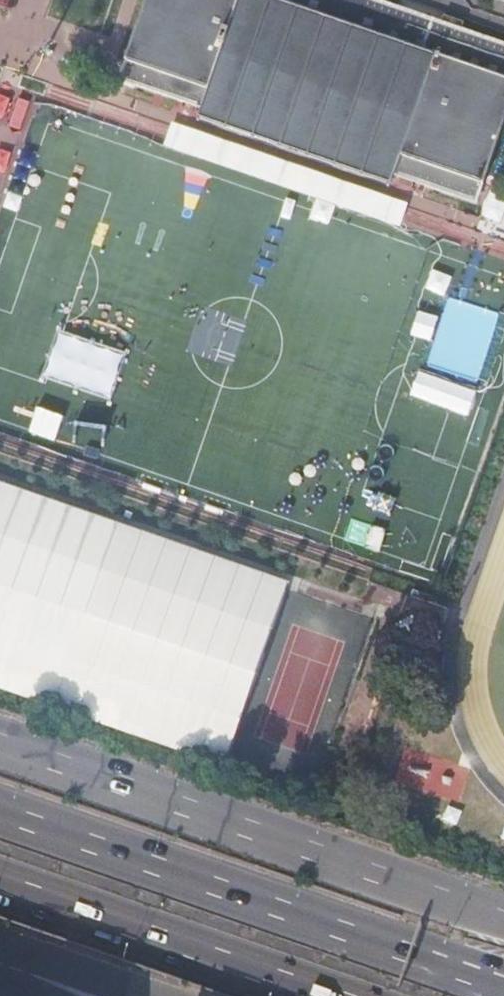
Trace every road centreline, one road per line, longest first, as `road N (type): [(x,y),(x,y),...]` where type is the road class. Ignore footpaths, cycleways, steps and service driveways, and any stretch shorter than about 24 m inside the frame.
road 1 (motorway): [(503,914),(0,743)]
road 2 (trunk): [(465,972),(0,810)]
road 3 (trunk): [(0,882),(330,995)]
road 4 (motorway): [(0,947),(147,995)]

